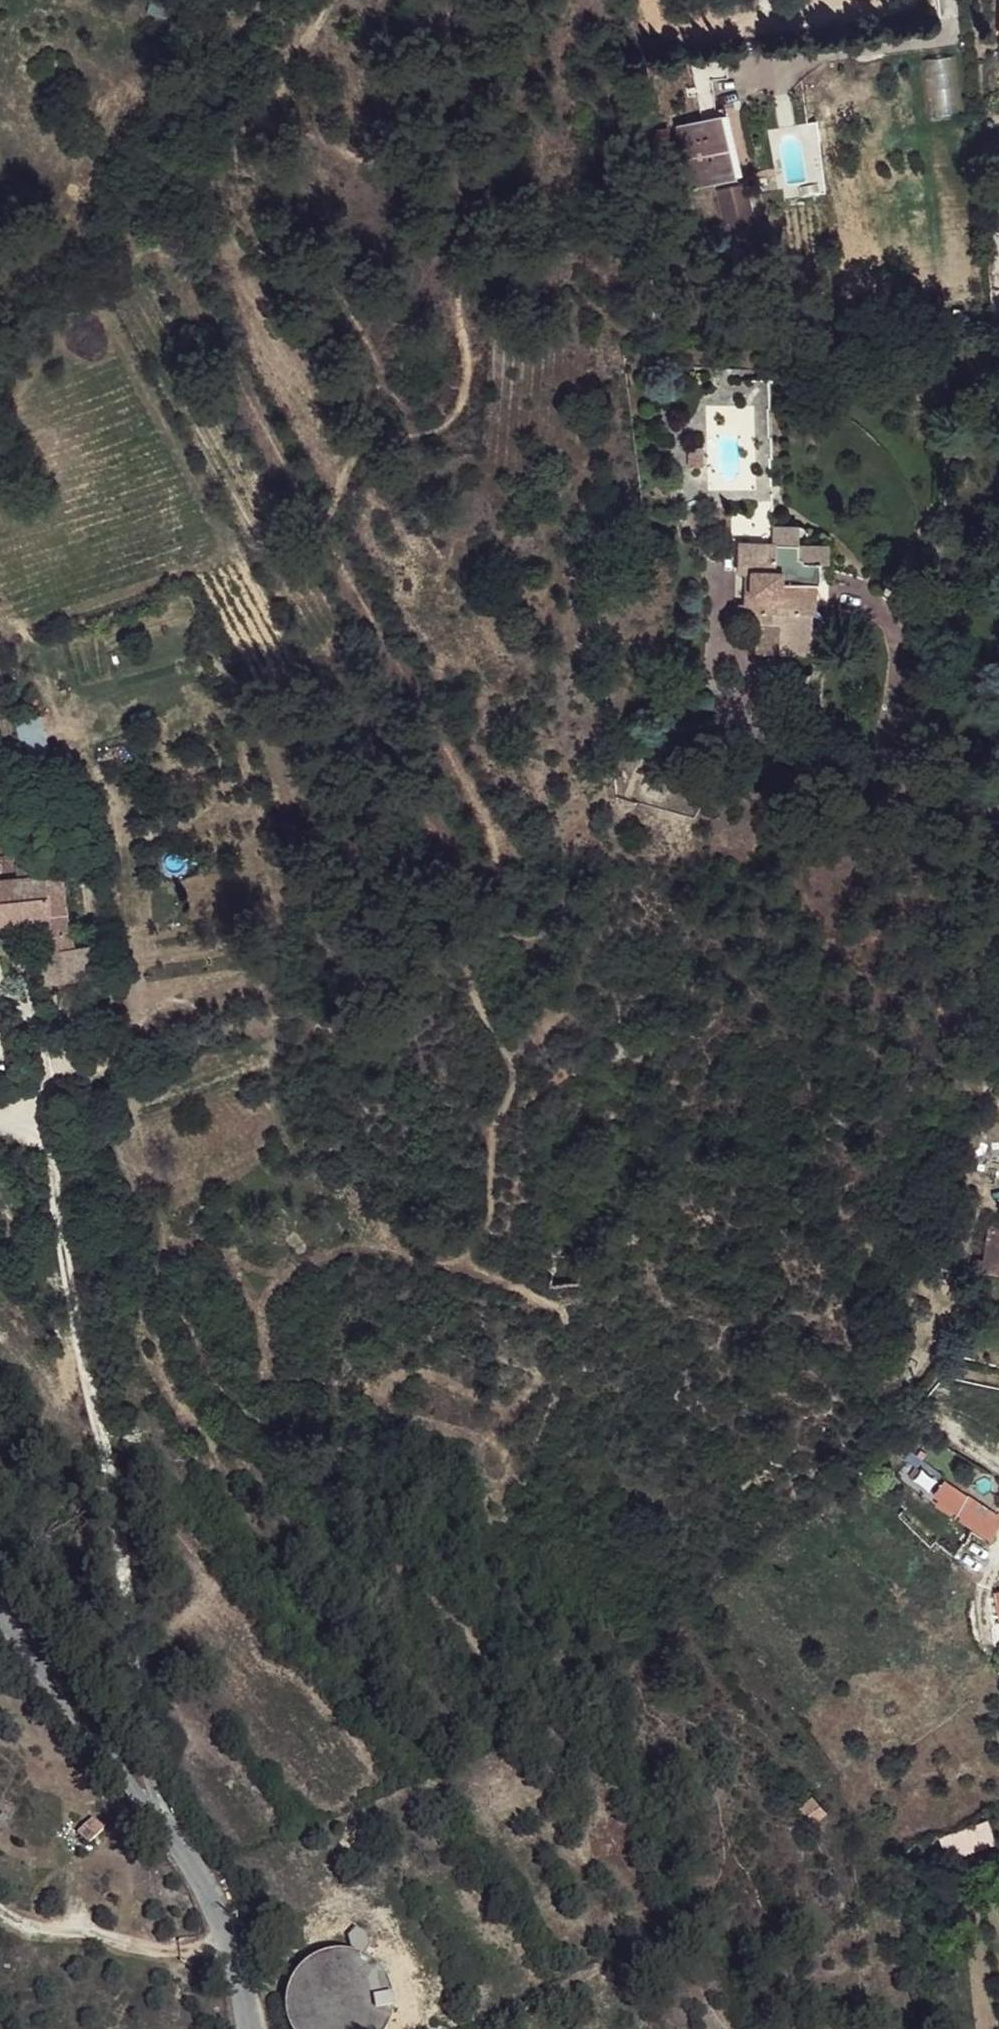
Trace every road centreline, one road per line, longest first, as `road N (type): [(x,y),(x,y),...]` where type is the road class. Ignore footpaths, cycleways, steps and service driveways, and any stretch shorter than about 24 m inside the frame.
road 1 (residential): [(247,2028),(238,1983),(192,1879),(0,1623)]

